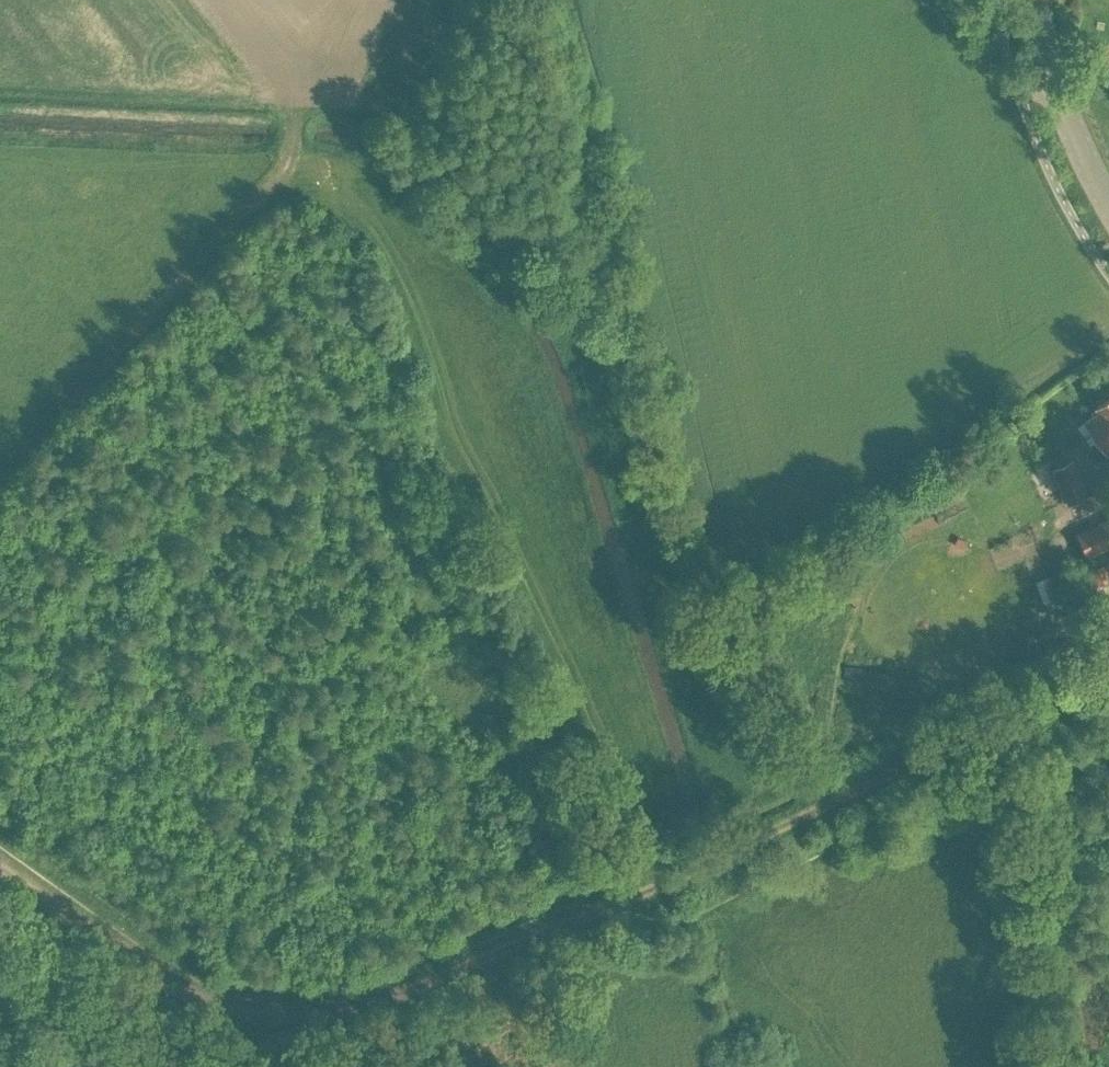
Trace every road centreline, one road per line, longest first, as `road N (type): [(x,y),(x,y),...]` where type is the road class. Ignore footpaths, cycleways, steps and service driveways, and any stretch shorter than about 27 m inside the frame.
road 1 (track): [(1108,676),(425,987),(316,1020),(266,1017),(140,963),(0,862)]
road 2 (track): [(0,469),(288,168)]
road 3 (secondary): [(1108,207),(1050,77),(1032,0)]

